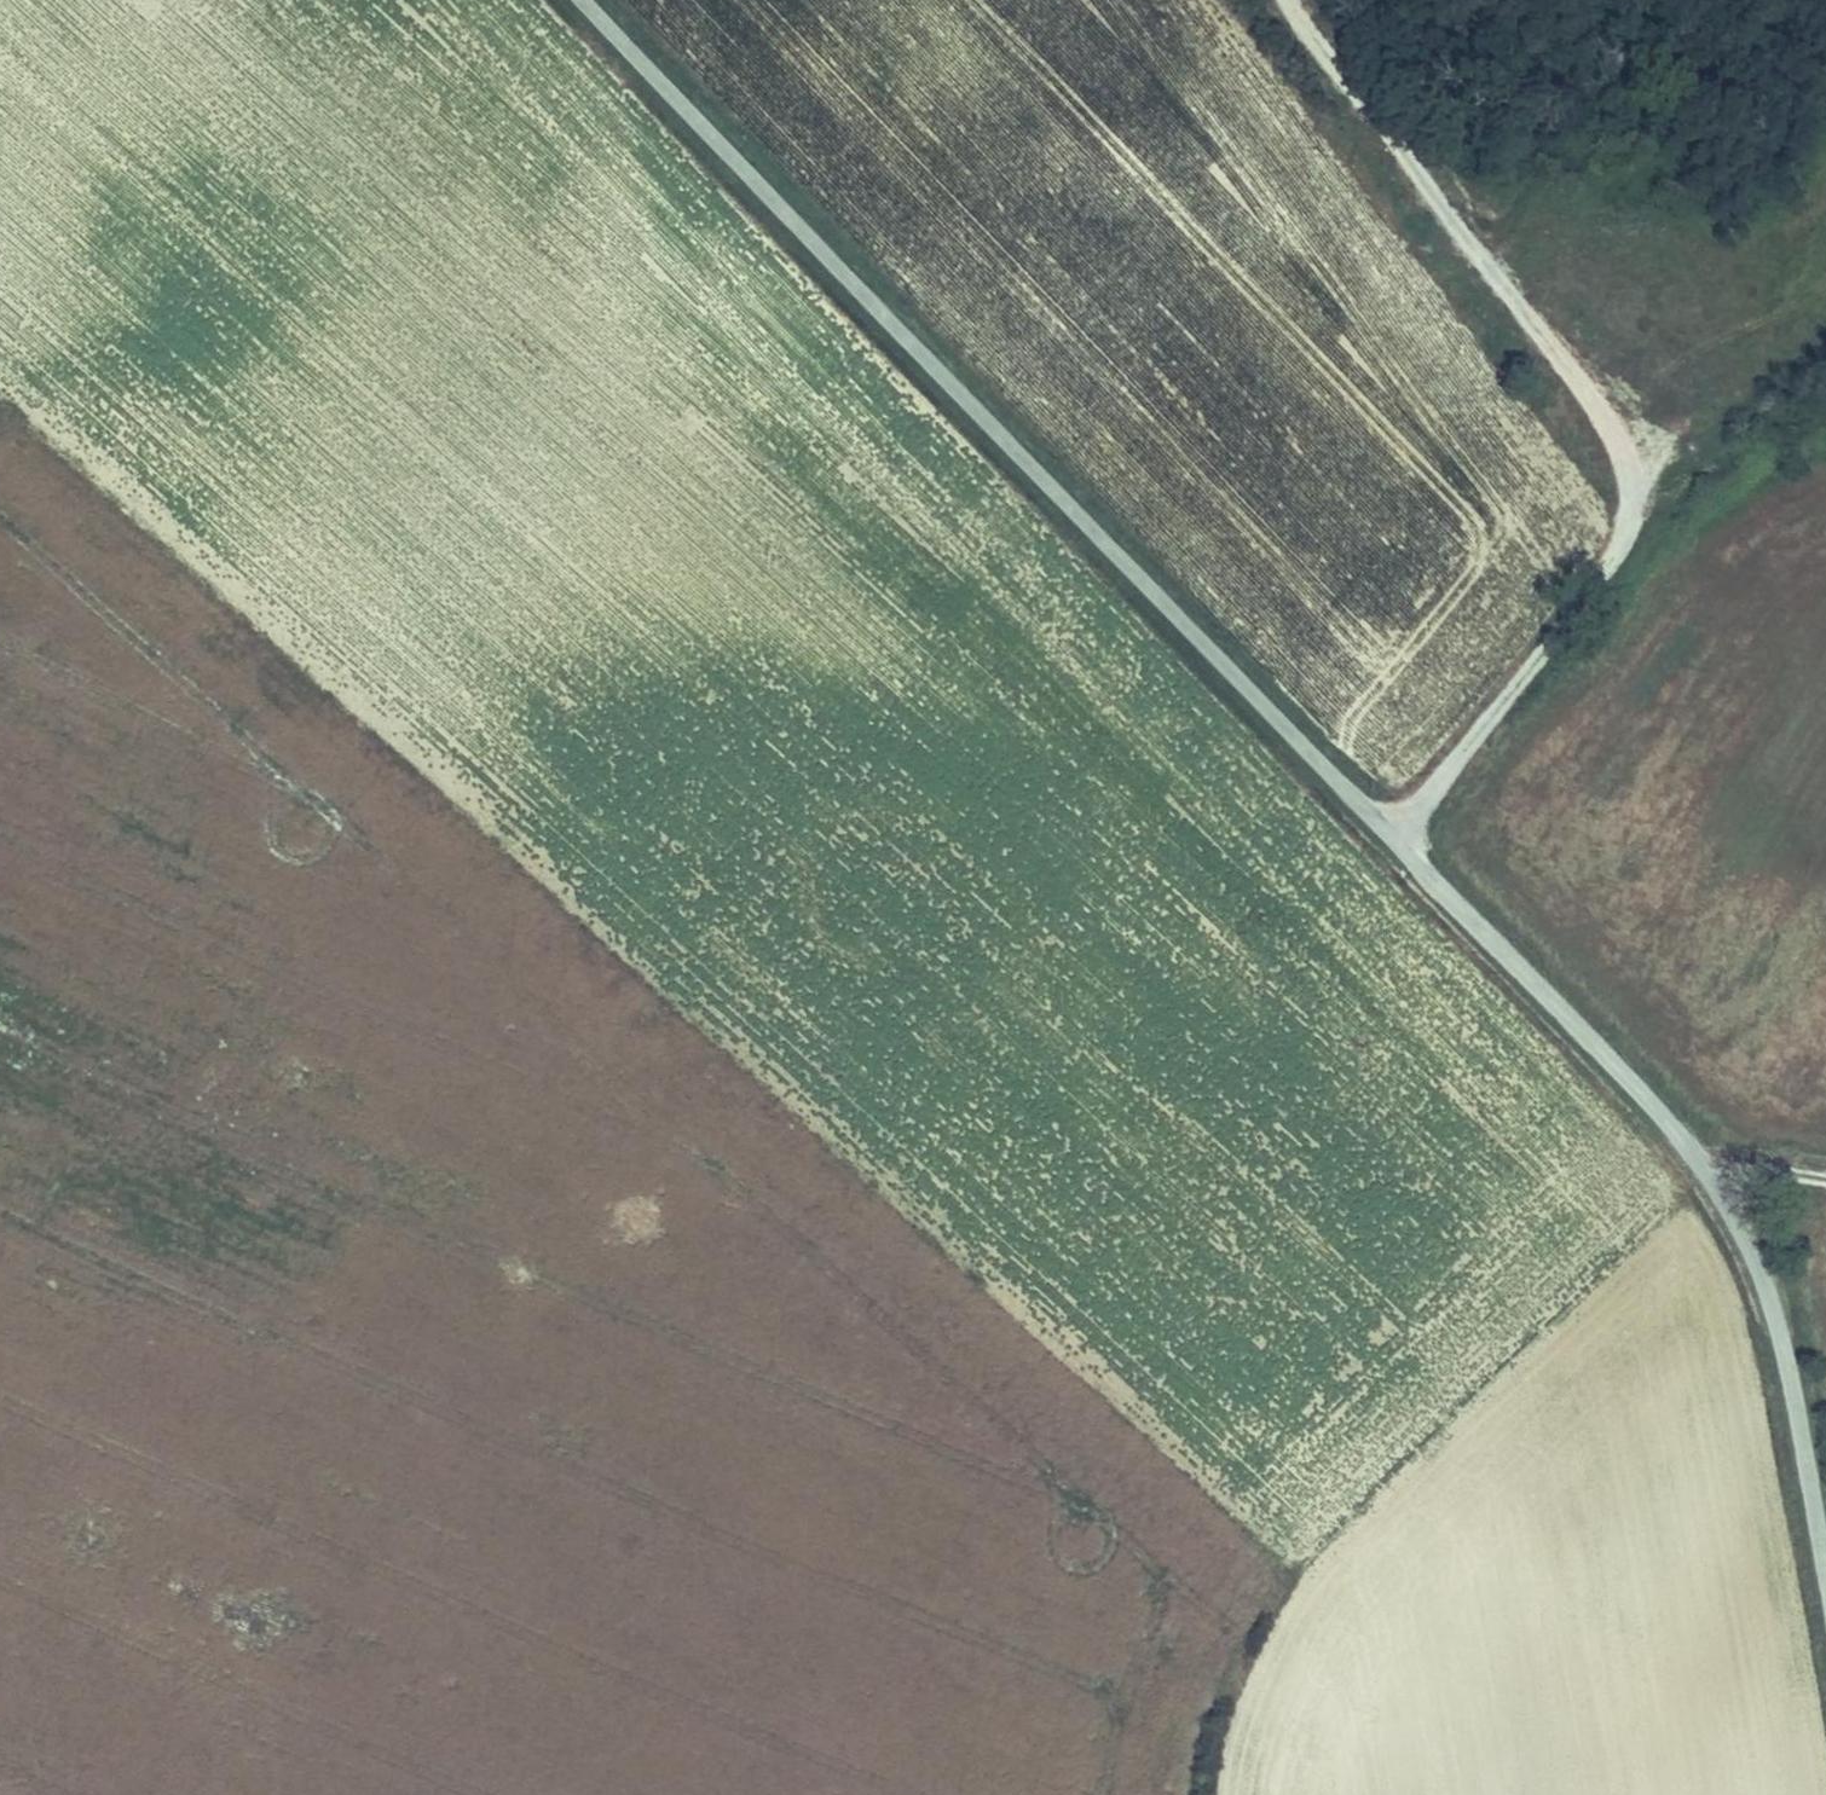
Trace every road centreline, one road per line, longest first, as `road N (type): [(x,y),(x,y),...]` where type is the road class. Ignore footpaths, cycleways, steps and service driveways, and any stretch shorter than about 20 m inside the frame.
road 1 (unclassified): [(583,0),(1675,1121),(1745,1216),(1788,1366),(1825,1603)]
road 2 (track): [(1396,838),(1609,559),(1641,483),(1687,429),(1825,313)]

